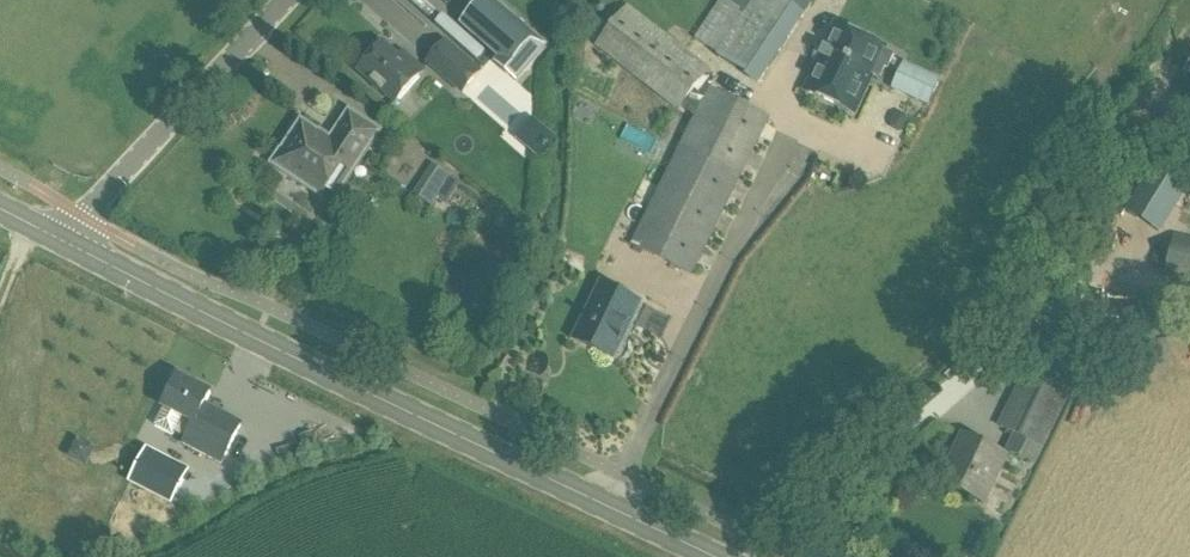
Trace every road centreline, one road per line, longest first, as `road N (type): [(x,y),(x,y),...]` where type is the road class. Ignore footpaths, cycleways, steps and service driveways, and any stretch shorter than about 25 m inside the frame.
road 1 (secondary): [(709,556),(60,241)]
road 2 (unclassified): [(60,241),(282,0)]

